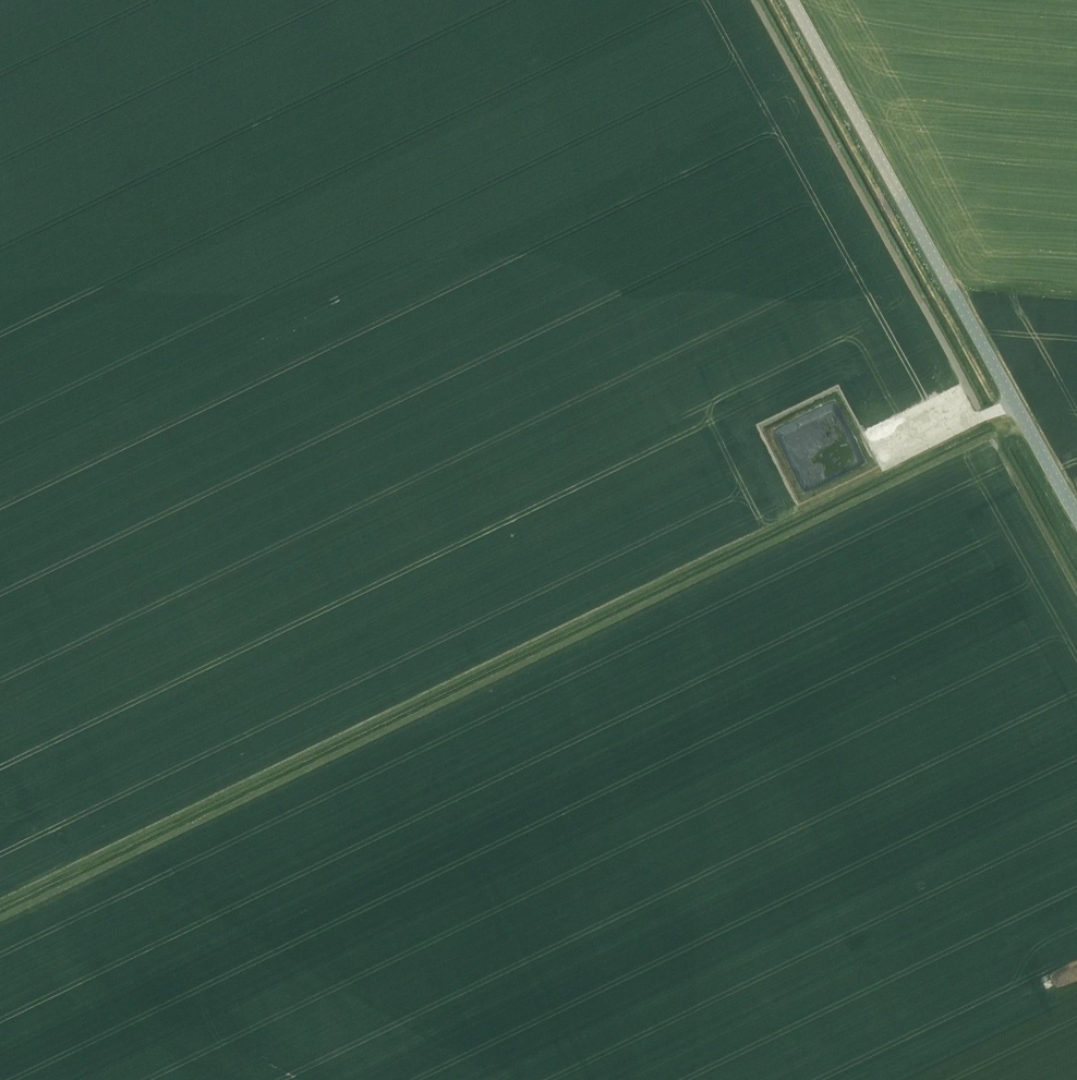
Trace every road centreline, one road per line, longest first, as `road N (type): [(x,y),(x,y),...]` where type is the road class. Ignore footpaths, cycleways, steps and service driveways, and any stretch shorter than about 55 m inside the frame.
road 1 (tertiary): [(1076,515),(793,0)]

